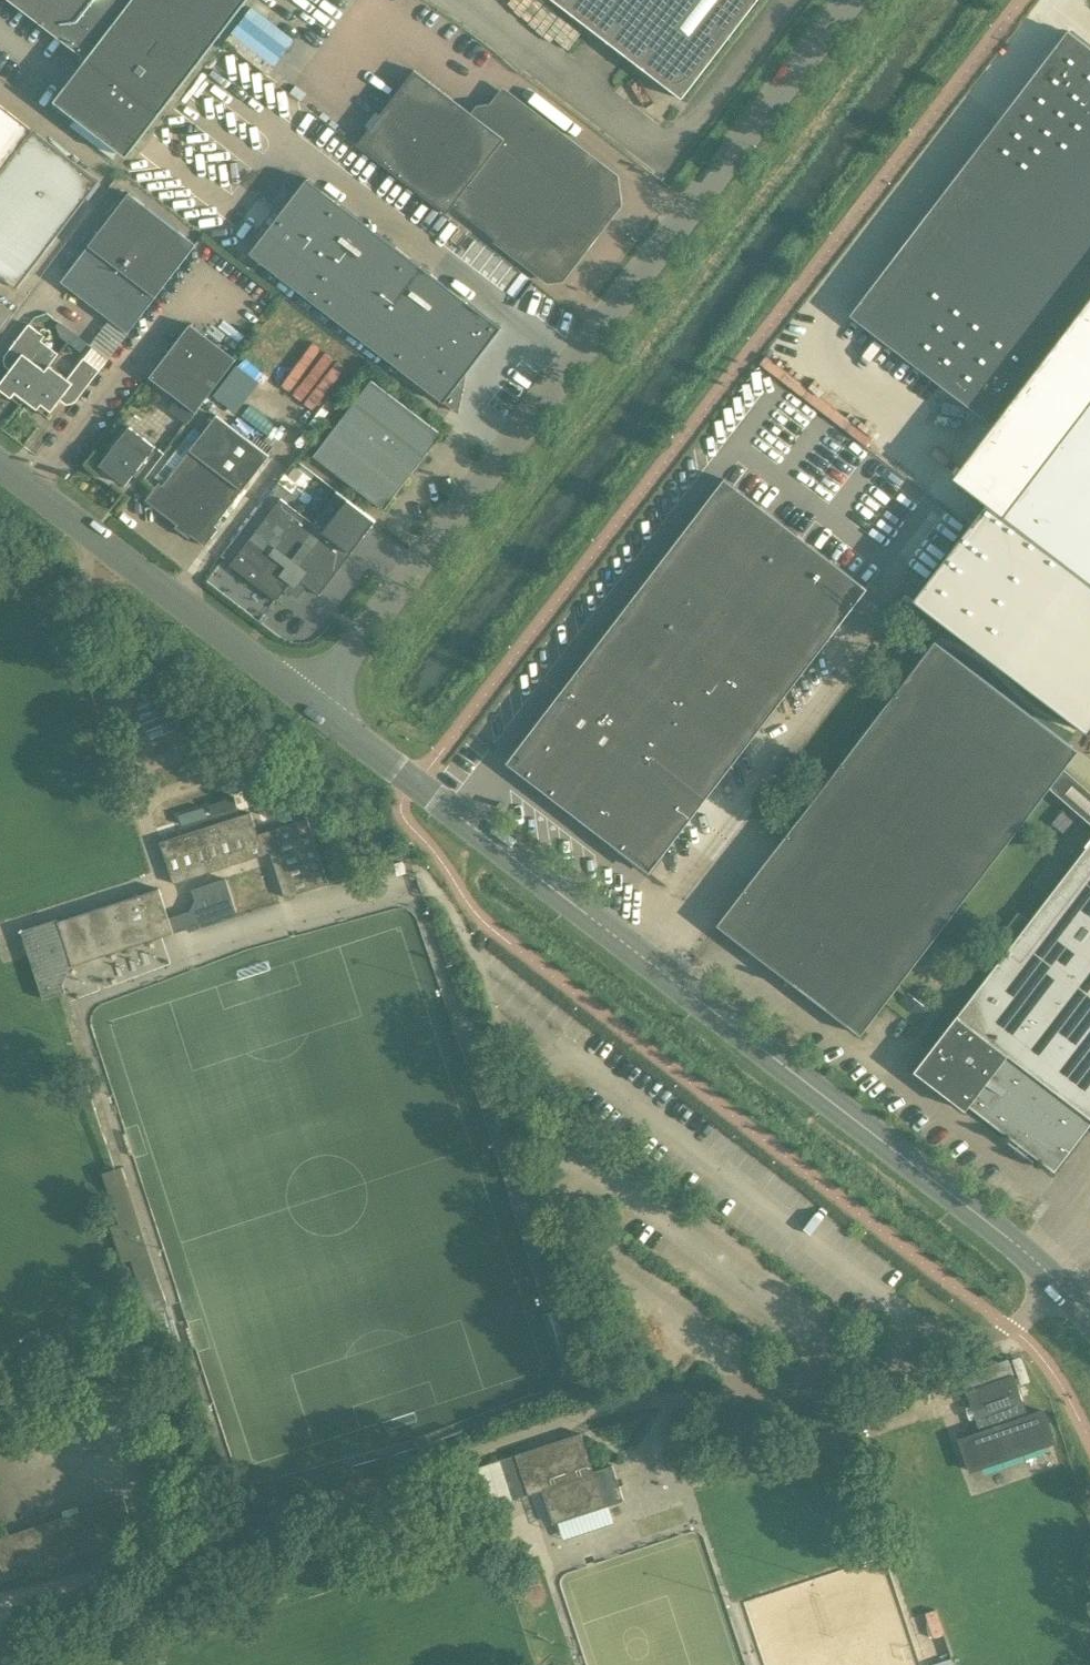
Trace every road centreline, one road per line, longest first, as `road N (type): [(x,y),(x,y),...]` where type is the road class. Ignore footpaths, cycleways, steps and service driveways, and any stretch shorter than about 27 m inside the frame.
road 1 (unclassified): [(312,699),(999,1233),(1089,1317)]
road 2 (unclassified): [(312,699),(843,0)]
road 3 (unclassified): [(0,461),(312,699)]

